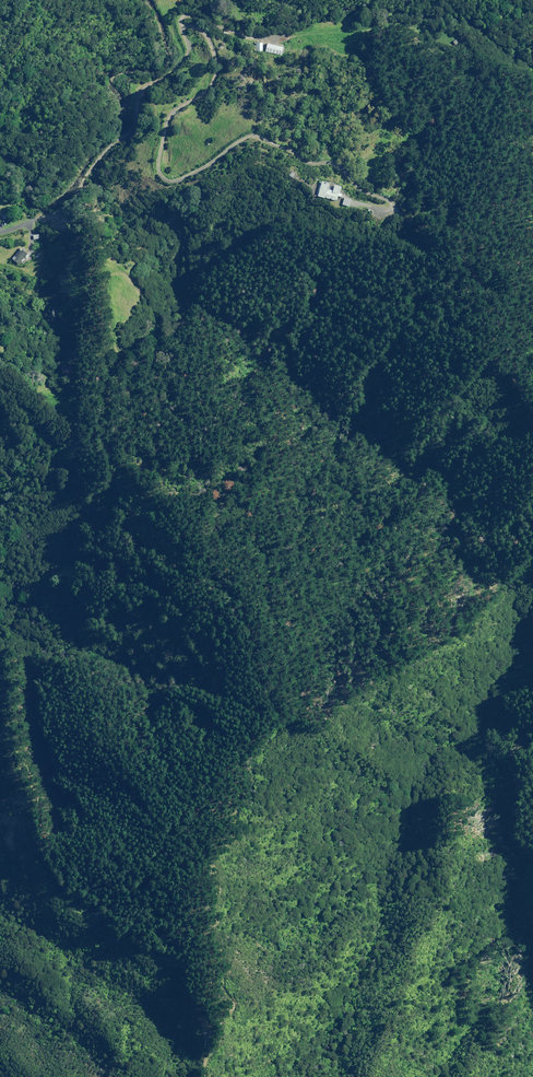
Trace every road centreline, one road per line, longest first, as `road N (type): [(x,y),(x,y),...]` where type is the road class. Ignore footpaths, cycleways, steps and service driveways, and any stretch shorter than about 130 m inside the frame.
road 1 (track): [(203,930),(206,861),(262,716),(274,644),(268,586),(244,538),(240,493),(224,485),(151,484),(121,471),(111,497),(126,541),(111,571),(92,586),(90,635),(73,641),(63,577),(80,505),(75,469),(0,381)]
road 2 (unclassified): [(0,228),(51,212),(127,130),(144,83),(182,60),(189,24),(202,33),(215,65),(202,95),(166,115),(155,156),(164,177),(170,181),(253,134),(306,162),(323,160),(359,189),(390,201),(412,227),(437,226),(472,252)]
road 3 (track): [(204,787),(166,854),(133,877),(131,891),(163,942),(185,929),(203,930)]
road 4 (track): [(207,1076),(231,1042),(228,1003),(203,930)]

